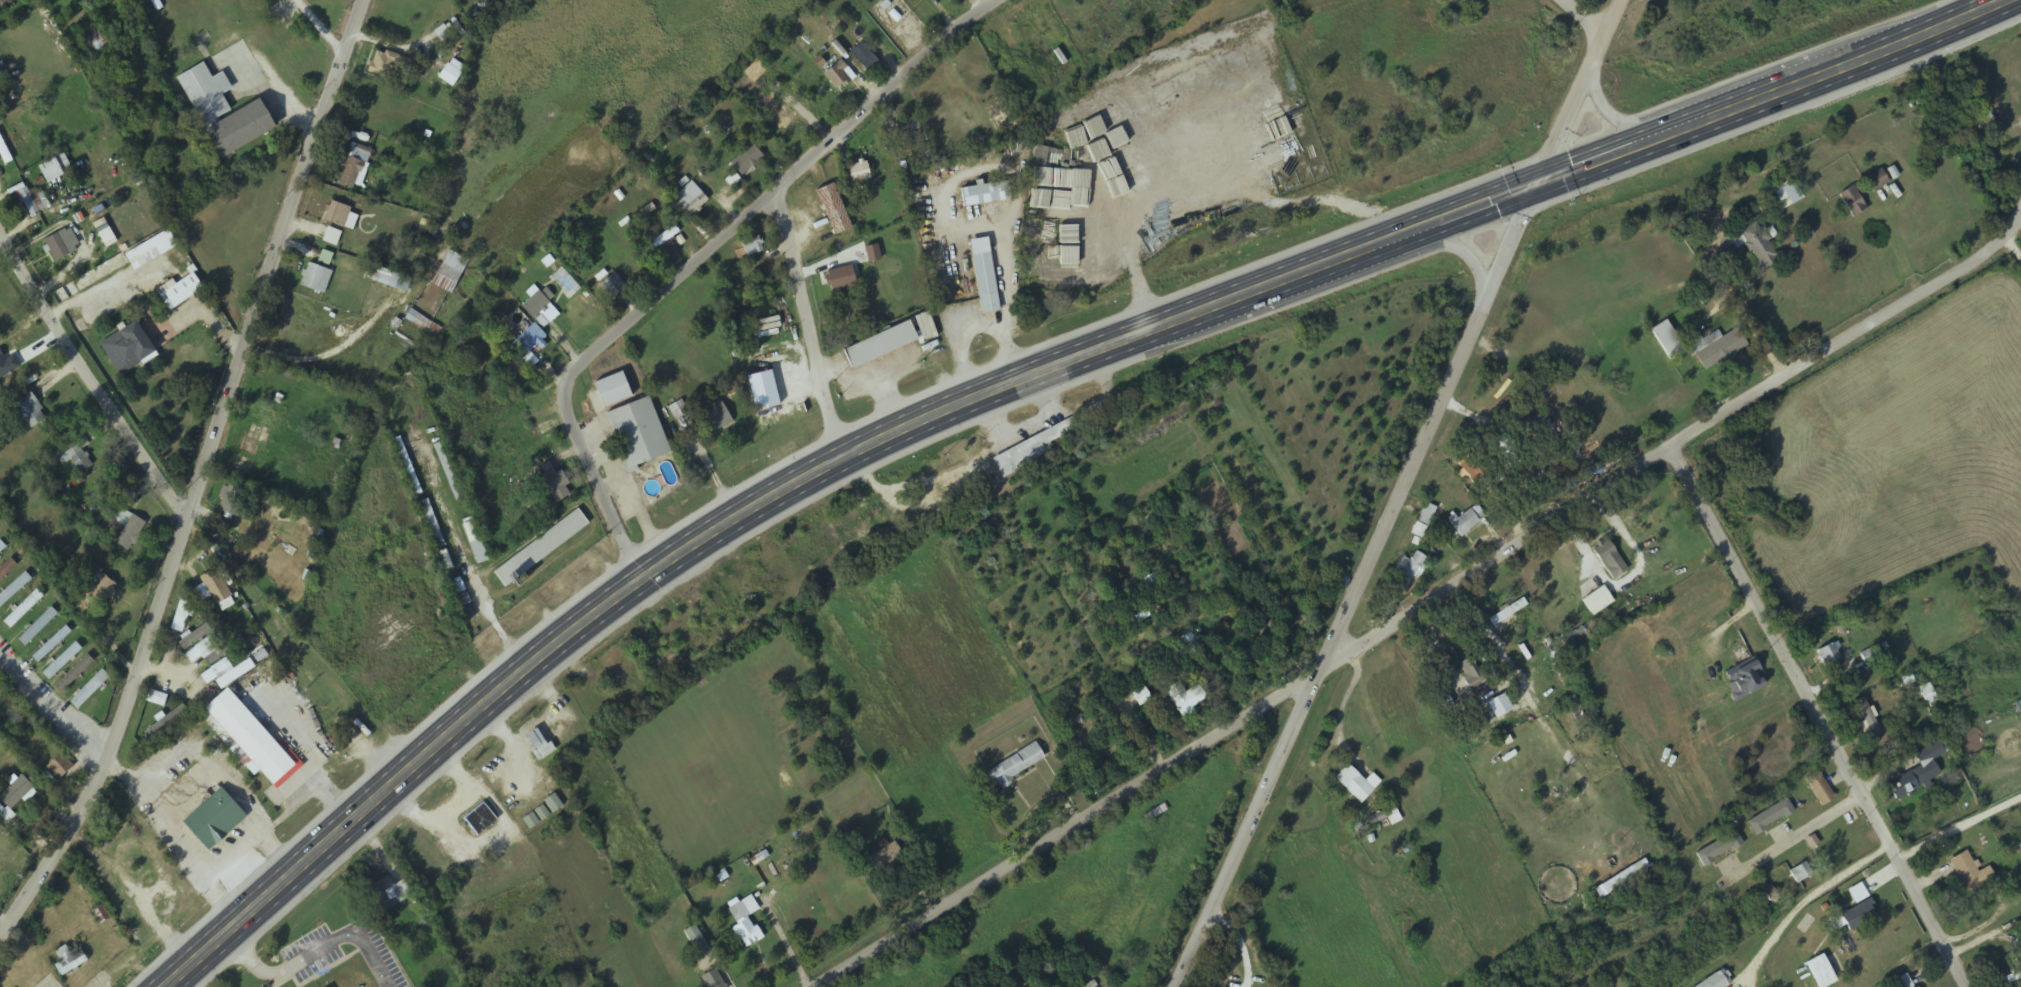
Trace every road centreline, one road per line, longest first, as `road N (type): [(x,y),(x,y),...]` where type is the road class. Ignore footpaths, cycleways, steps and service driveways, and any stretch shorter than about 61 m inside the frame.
road 1 (trunk): [(173,986),(483,704),(635,584),(751,508),(1005,382),(1537,181)]
road 2 (residential): [(815,986),(1670,446),(2014,241),(2020,222)]
road 3 (tertiary): [(363,0),(98,776),(0,930)]
road 4 (tertiary): [(1179,986),(1487,311),(1537,181)]
road 5 (residential): [(635,584),(563,402),(584,357),(996,0)]
road 6 (residential): [(1969,986),(1670,446)]
road 7 (trunk): [(1537,181),(2002,0)]
road 8 (trunk): [(1887,46),(1811,55),(1630,124),(1606,106),(1593,64)]
road 9 (trunk): [(1208,305),(1286,303),(1455,243),(1481,263),(1487,311)]
road 10 (residential): [(191,517),(0,238)]
road 11 (residential): [(842,457),(778,193)]
road 12 (residential): [(1858,791),(1621,914)]
road 13 (residential): [(1537,181),(1623,0)]

